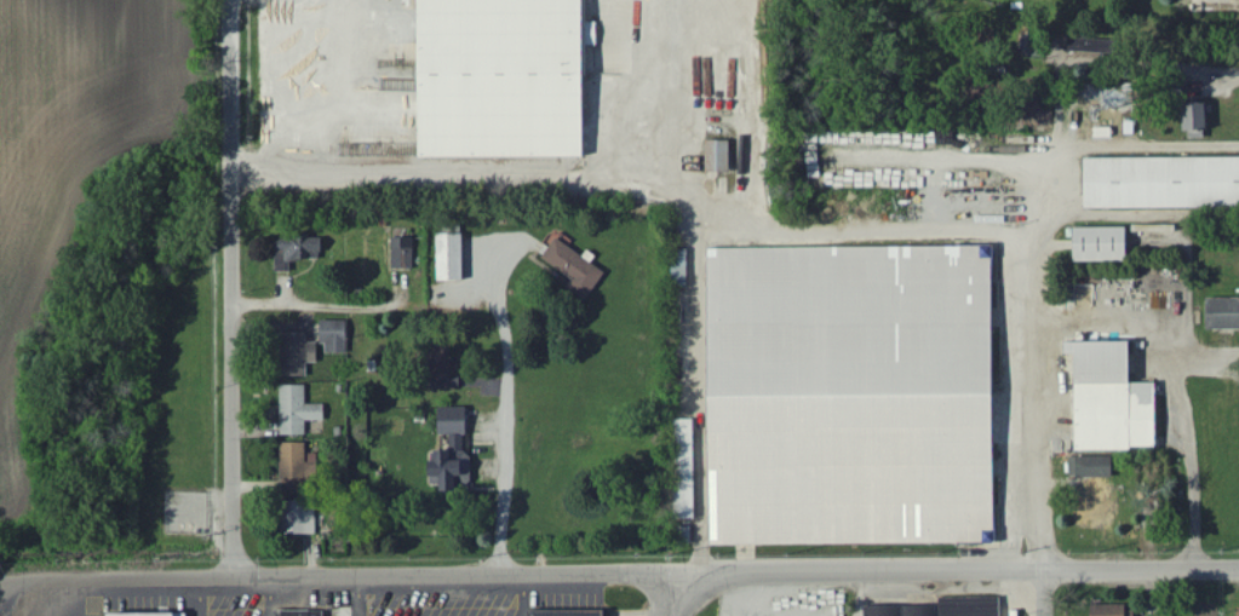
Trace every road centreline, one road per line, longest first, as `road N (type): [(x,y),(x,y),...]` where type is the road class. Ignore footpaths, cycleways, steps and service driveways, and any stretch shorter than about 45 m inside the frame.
road 1 (residential): [(0,589),(17,582),(666,572)]
road 2 (residential): [(235,578),(232,0)]
road 3 (residential): [(1238,567),(666,572)]
road 4 (residential): [(503,574),(505,336),(497,311),(233,301)]

